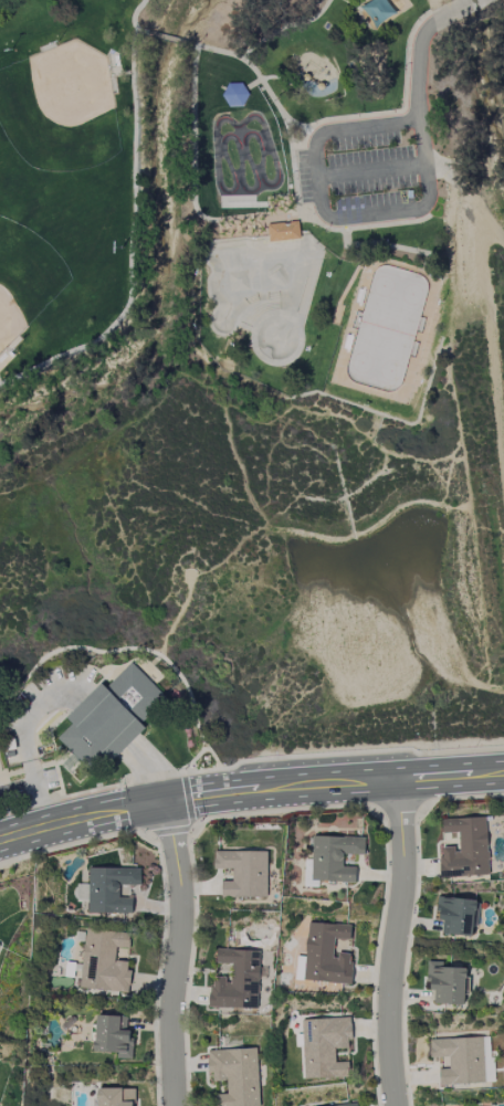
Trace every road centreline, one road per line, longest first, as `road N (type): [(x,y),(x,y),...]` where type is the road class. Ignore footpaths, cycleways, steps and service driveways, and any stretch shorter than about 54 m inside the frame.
road 1 (track): [(484,693),(442,687),(419,667),(403,702),(344,708),(297,621),(290,544),(350,546),(388,529),(399,515),(438,514),(444,536),(435,597),(484,693)]
road 2 (track): [(445,323),(443,182),(450,186),(449,162),(441,160),(456,141),(471,152),(464,178),(503,232),(489,252),(494,309),(461,312),(445,323)]
road 3 (secondary): [(503,761),(159,792)]
road 4 (secondary): [(166,813),(503,783)]
road 5 (residential): [(398,768),(402,878),(386,1008),(390,1105)]
road 6 (residential): [(173,1105),(168,1019),(182,887),(166,813)]
road 7 (secondary): [(0,852),(166,813)]
road 8 (secondary): [(159,792),(0,830)]
road 9 (track): [(503,465),(487,313)]

